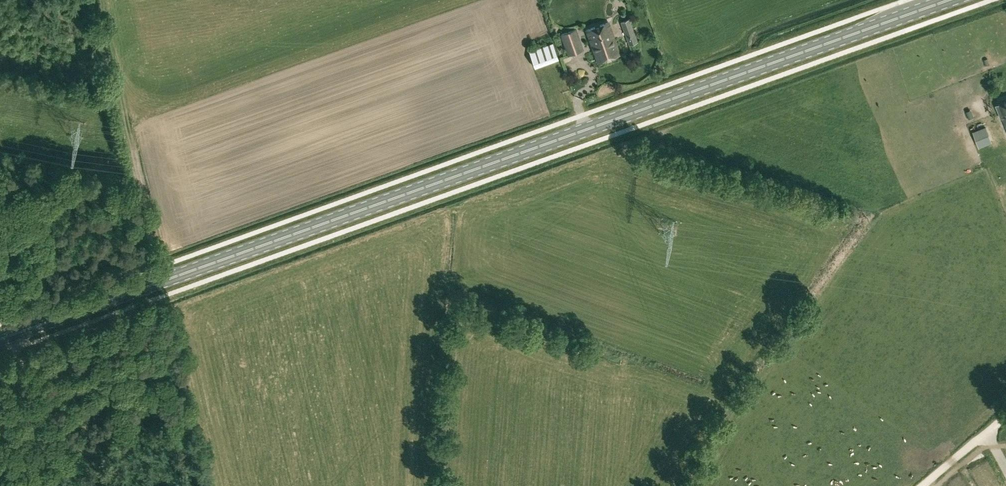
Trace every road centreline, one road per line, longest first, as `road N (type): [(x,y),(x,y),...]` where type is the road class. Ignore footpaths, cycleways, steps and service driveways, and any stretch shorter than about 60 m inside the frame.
road 1 (primary): [(0,340),(969,0)]
road 2 (track): [(93,0),(159,266)]
road 3 (track): [(51,485),(12,335)]

